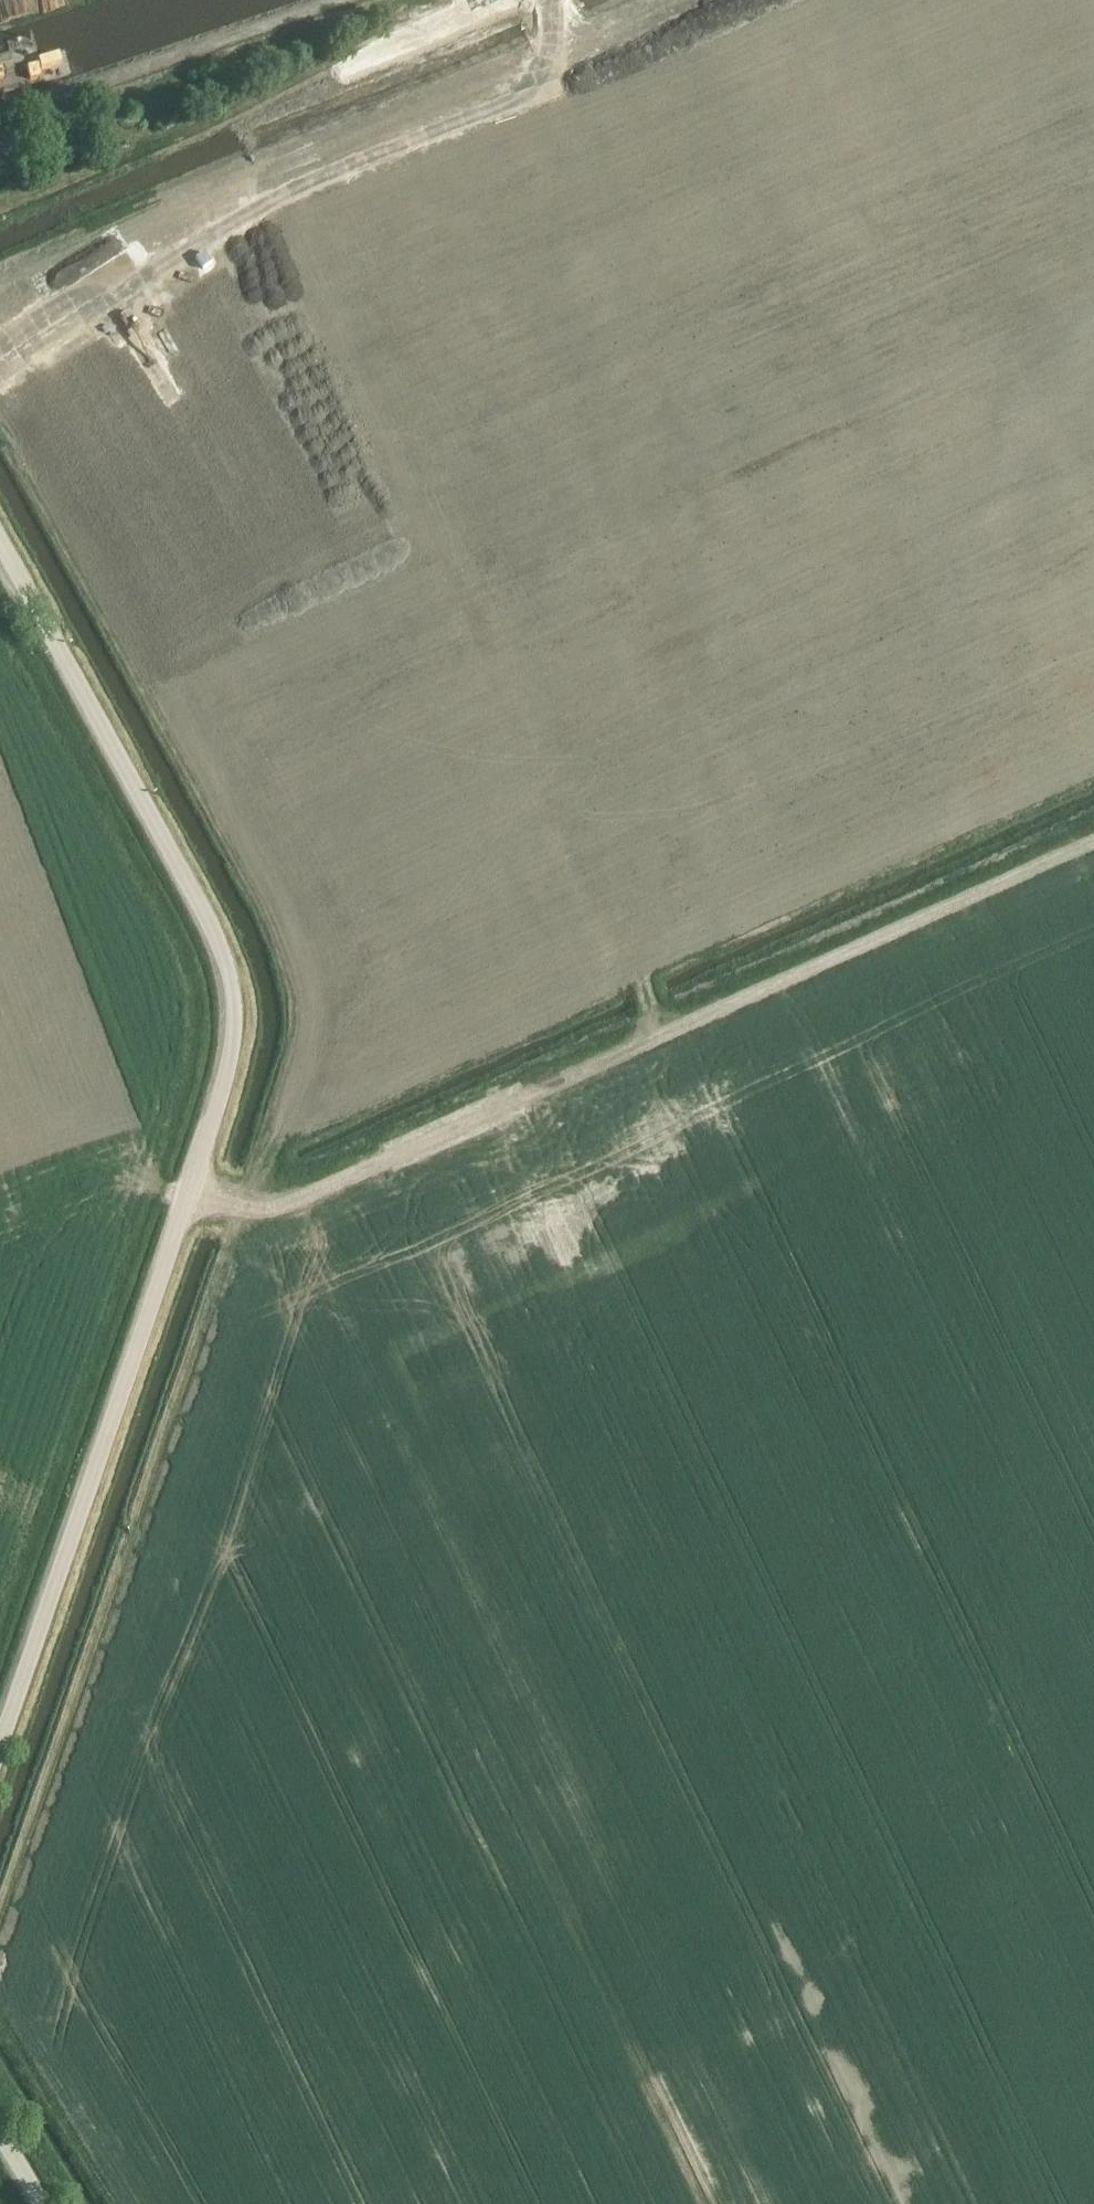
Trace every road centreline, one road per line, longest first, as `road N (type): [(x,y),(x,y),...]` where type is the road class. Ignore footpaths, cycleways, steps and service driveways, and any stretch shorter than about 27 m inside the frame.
road 1 (unclassified): [(187,1196),(251,1210),(300,1201),(1093,842)]
road 2 (unclassified): [(187,1196),(228,1072),(227,968),(207,914),(0,533)]
road 3 (unclassified): [(0,1745),(187,1196)]

